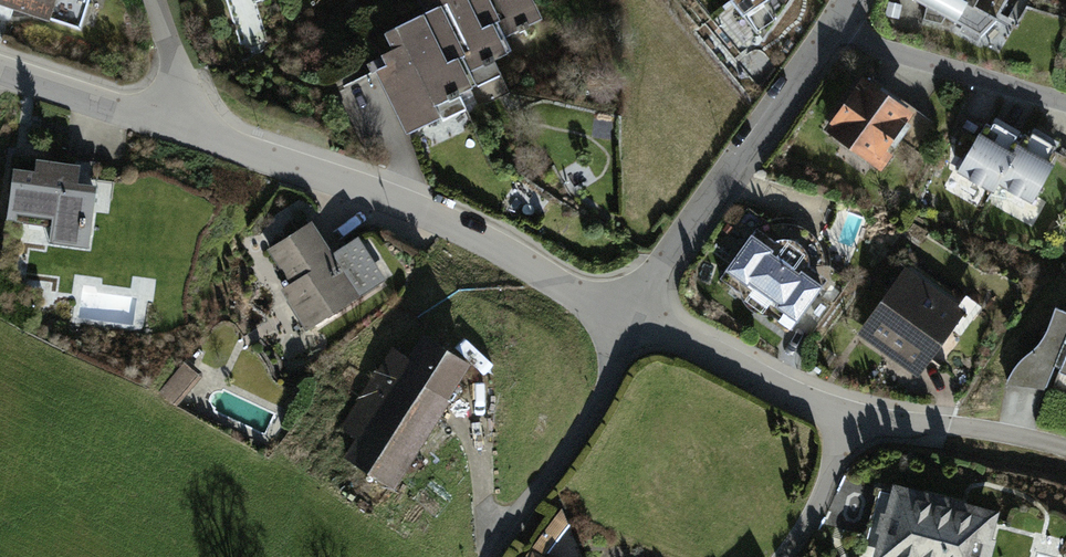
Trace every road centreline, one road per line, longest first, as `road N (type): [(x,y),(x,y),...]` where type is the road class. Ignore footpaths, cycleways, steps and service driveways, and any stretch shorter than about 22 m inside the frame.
road 1 (residential): [(171,127),(433,217),(624,315)]
road 2 (residential): [(636,319),(850,417),(1008,434),(1065,451)]
road 3 (residential): [(624,315),(837,21)]
road 4 (unclassified): [(636,319),(604,395),(494,556)]
road 5 (residential): [(1065,103),(877,46),(837,21)]
road 6 (residential): [(0,71),(171,127)]
road 7 (residential): [(156,0),(173,60),(171,127)]

